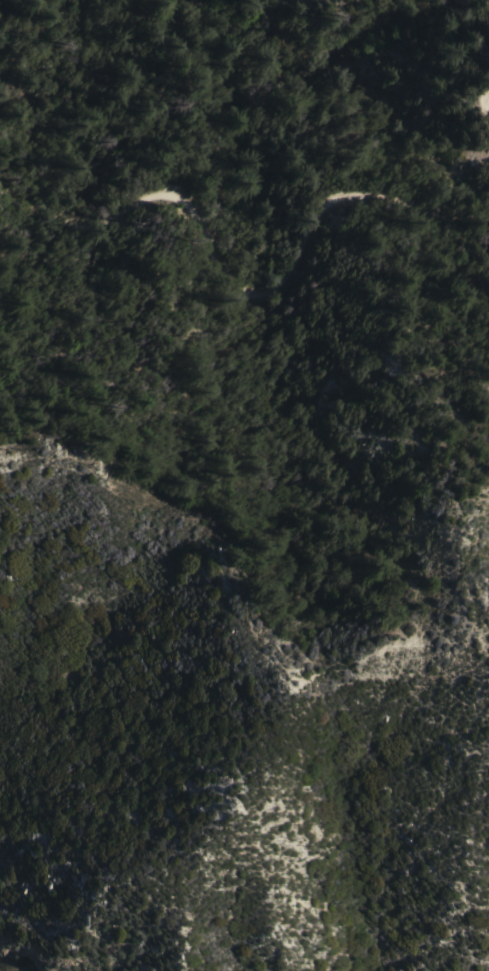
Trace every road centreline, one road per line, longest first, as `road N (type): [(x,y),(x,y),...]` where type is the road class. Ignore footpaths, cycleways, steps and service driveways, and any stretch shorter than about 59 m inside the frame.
road 1 (track): [(488,206),(462,209),(365,187),(347,192),(289,280),(270,289),(244,286),(232,275),(219,235),(174,192),(150,197),(117,223),(99,222),(35,201),(0,173)]

